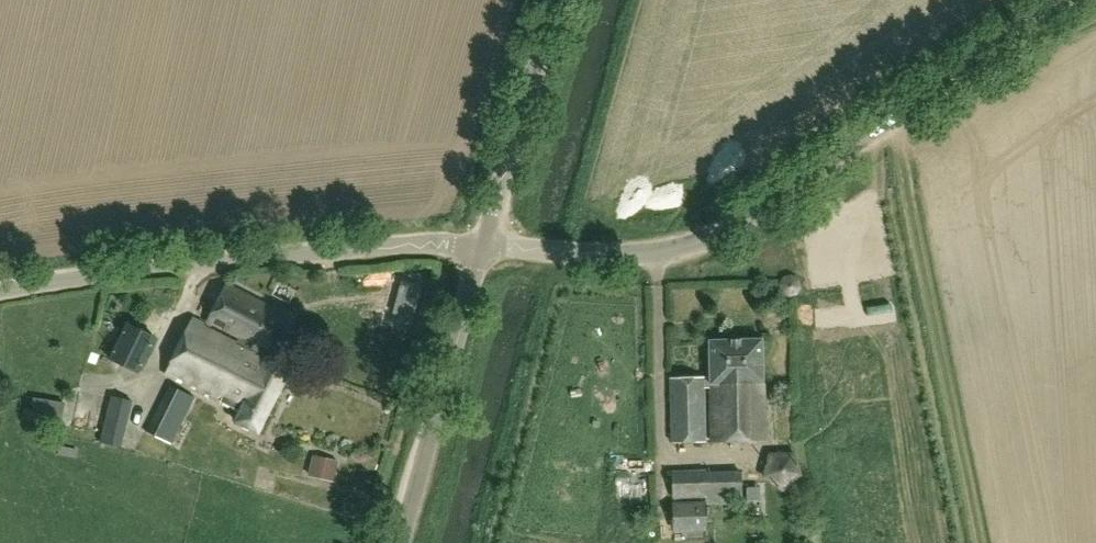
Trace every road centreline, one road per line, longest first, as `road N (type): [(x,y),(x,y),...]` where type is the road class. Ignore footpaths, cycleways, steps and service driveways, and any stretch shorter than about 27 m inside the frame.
road 1 (unclassified): [(483,246),(656,254),(709,239),(788,194),(1063,0)]
road 2 (unclassified): [(0,291),(336,250),(483,246)]
road 3 (tertiary): [(402,542),(483,246)]
road 4 (tertiary): [(483,246),(557,0)]

